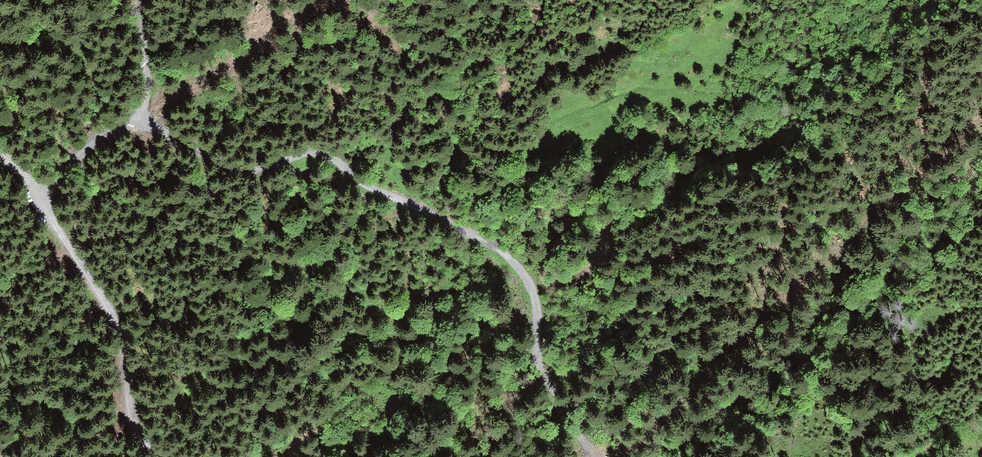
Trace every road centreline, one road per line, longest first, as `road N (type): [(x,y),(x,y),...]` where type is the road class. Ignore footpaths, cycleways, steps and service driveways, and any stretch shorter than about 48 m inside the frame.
road 1 (track): [(583,456),(540,377),(531,296),(510,260),(376,194),(324,154),(264,167),(215,166),(136,112)]
road 2 (track): [(0,157),(22,174),(112,315),(135,426),(161,456)]
road 3 (track): [(31,188),(136,112),(145,80),(142,0)]

